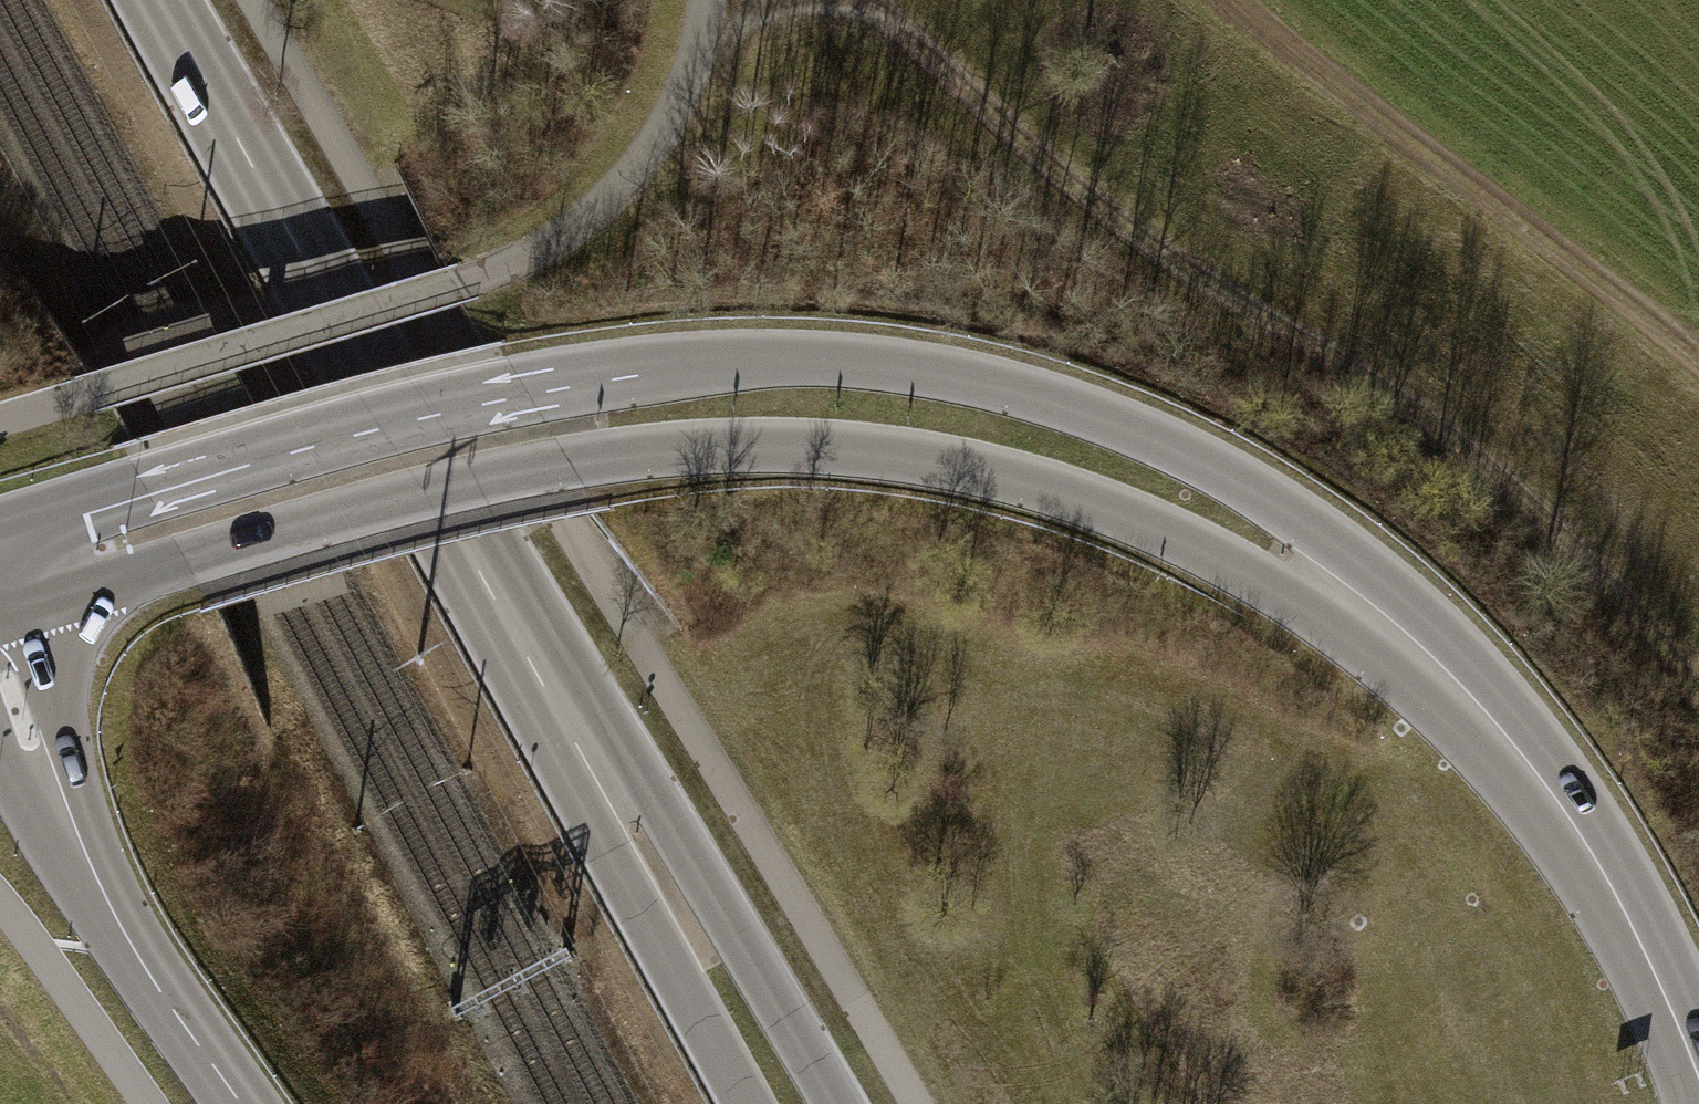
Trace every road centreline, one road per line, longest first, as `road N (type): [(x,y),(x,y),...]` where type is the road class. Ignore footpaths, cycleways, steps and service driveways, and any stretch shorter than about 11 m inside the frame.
road 1 (tertiary): [(1389,625),(1302,532),(1227,475),(1041,399),(858,361),(731,361),(520,396),(0,534)]
road 2 (tertiary): [(0,615),(397,499),(561,463),(799,446),(956,464),(1089,501),(1389,625)]
road 3 (track): [(1698,691),(1670,647),(1517,489),(1409,398),(1164,250),(1054,164),(875,0)]
road 4 (secondary): [(674,898),(161,0)]
road 5 (tertiary): [(1698,1080),(1607,878),(1546,781),(1389,625)]
road 6 (tertiary): [(0,656),(59,815),(114,926),(241,1103)]
road 7 (secondary): [(836,1103),(768,987),(674,898)]
road 8 (secondary): [(674,898),(700,1019),(750,1103)]

